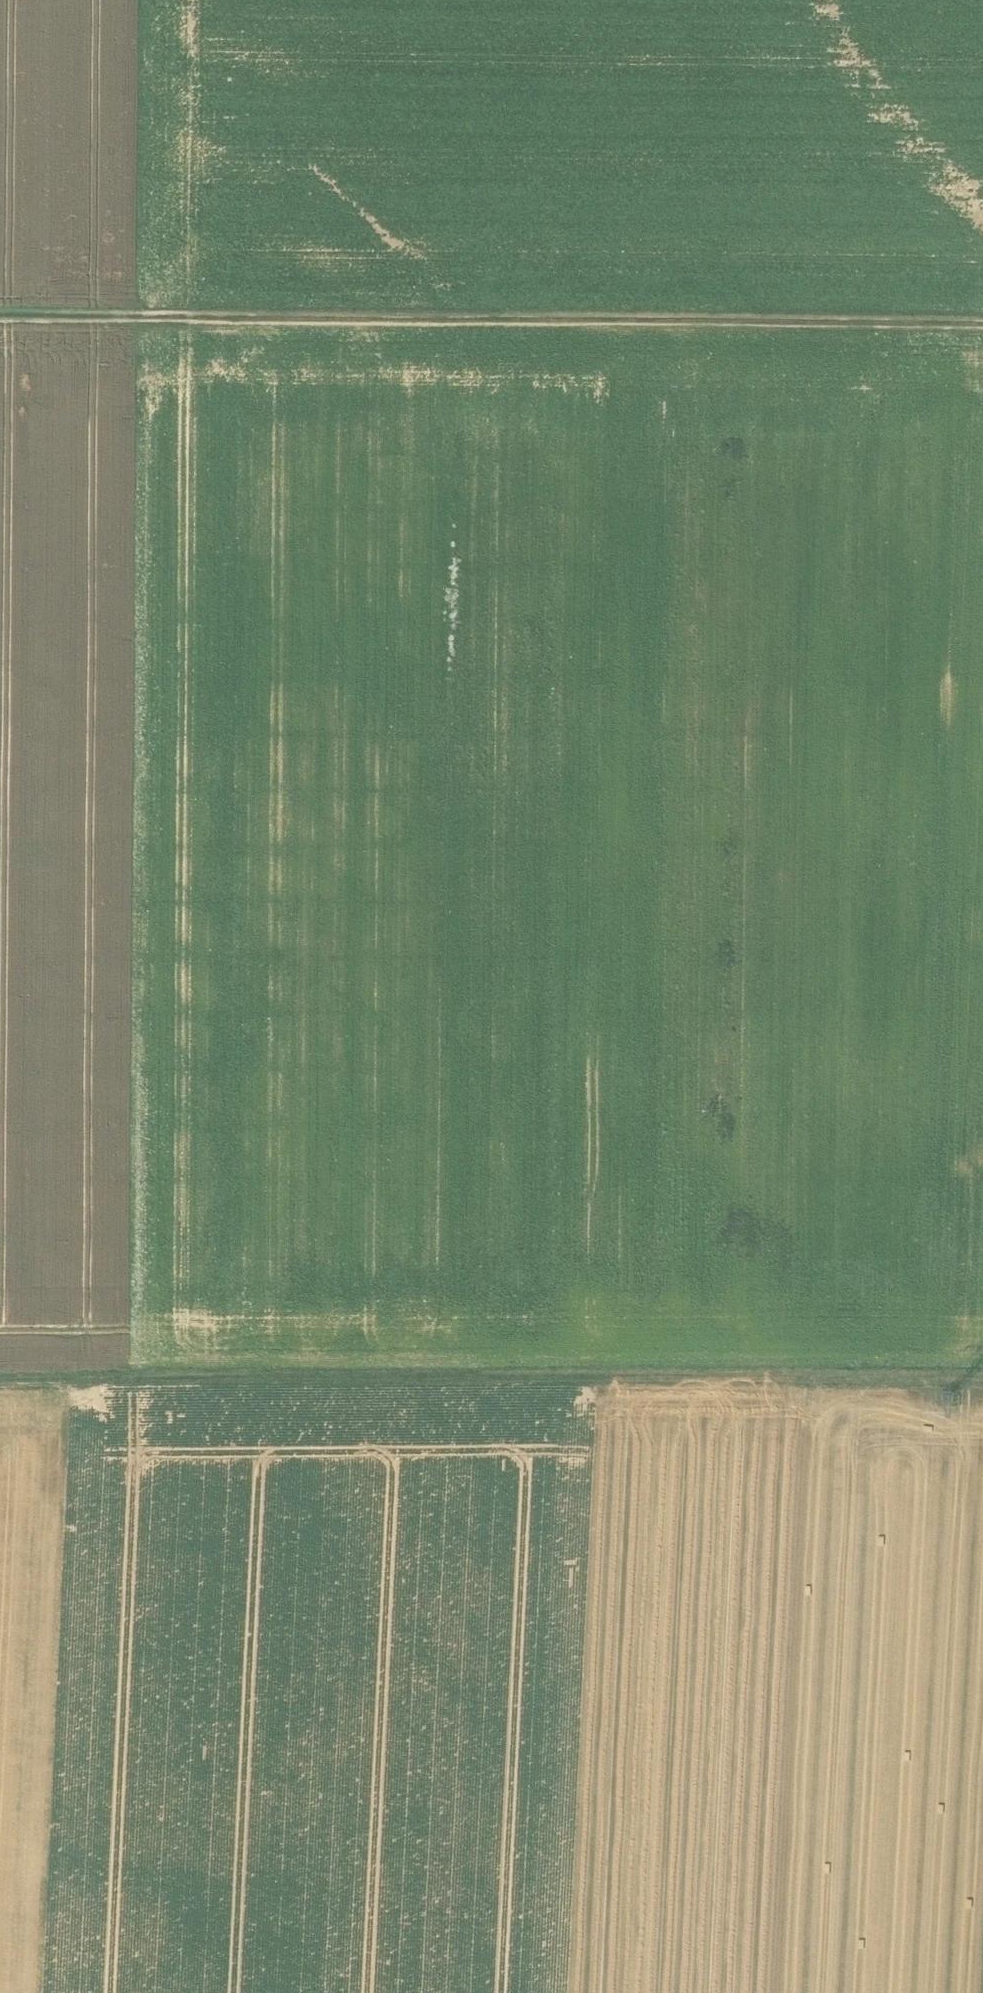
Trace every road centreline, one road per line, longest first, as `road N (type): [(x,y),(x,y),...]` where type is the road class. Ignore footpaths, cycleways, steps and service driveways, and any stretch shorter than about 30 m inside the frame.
road 1 (track): [(982,327),(0,314)]
road 2 (track): [(982,1377),(0,1377)]

